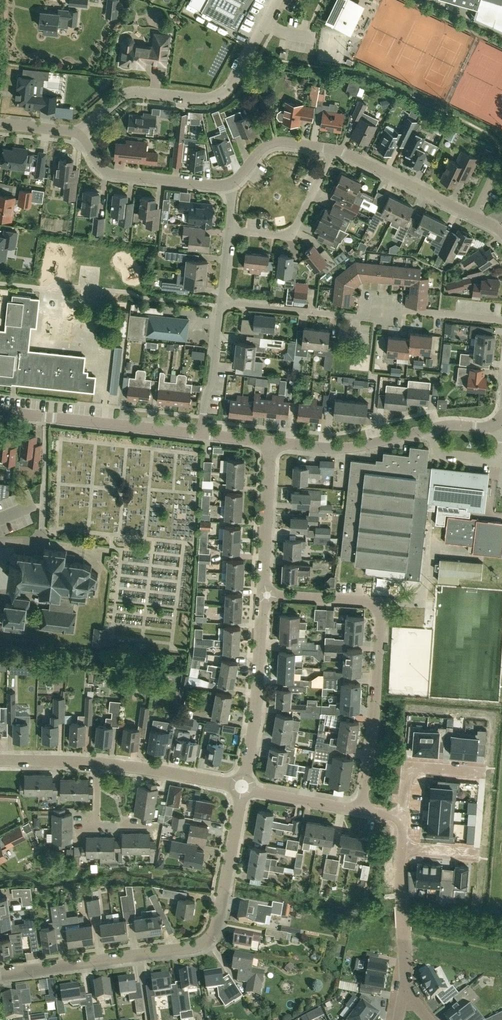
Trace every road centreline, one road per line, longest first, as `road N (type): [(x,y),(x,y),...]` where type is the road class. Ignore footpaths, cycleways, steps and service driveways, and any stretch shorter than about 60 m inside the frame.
road 1 (residential): [(0,975),(207,939),(218,921),(242,788)]
road 2 (residential): [(501,320),(220,304)]
road 3 (residential): [(272,443),(372,445),(443,426),(487,429),(501,419)]
road 4 (residential): [(80,135),(129,95),(217,98),(253,47)]
road 5 (residential): [(378,605),(360,811)]
road 6 (residential): [(203,435),(0,412)]
road 7 (residential): [(242,788),(266,595)]
road 8 (residential): [(501,234),(334,149)]
road 9 (residential): [(80,135),(114,176),(228,185)]
road 10 (residential): [(229,232),(290,233),(334,149)]
road 11 (residential): [(266,595),(272,443)]
road 12 (residential): [(242,788),(97,765)]
road 13 (residential): [(401,847),(406,988)]
road 14 (residential): [(203,435),(220,304)]
road 15 (residential): [(403,819),(410,766),(480,771)]
road 16 (residential): [(228,185),(275,143),(334,149)]
road 17 (residential): [(360,811),(242,788)]

